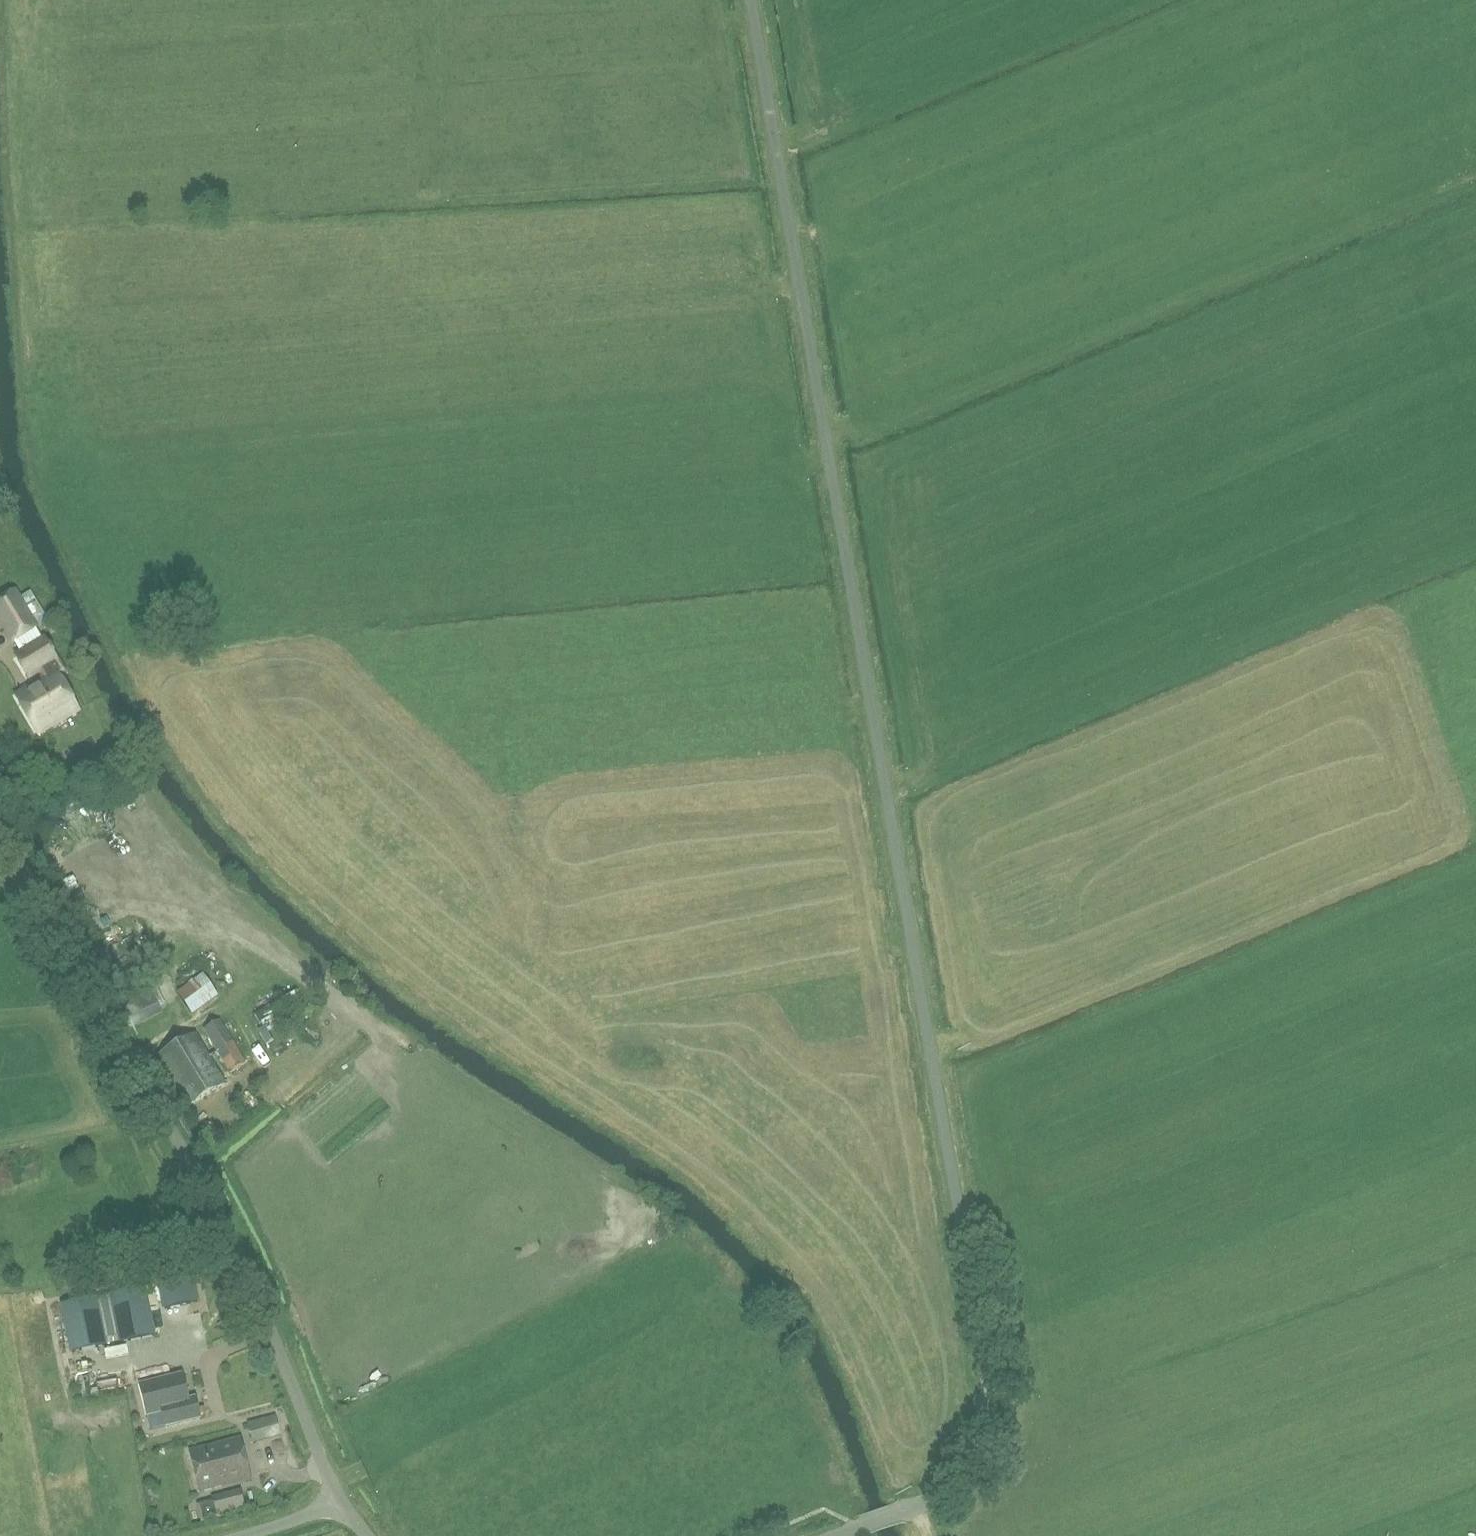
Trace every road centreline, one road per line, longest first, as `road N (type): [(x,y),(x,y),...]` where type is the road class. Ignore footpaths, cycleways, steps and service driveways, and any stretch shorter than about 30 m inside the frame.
road 1 (unclassified): [(836,1535),(909,1508),(951,1478),(978,1436),(985,1382),(819,445),(752,0)]
road 2 (unclassified): [(343,1503),(201,1181),(0,835)]

